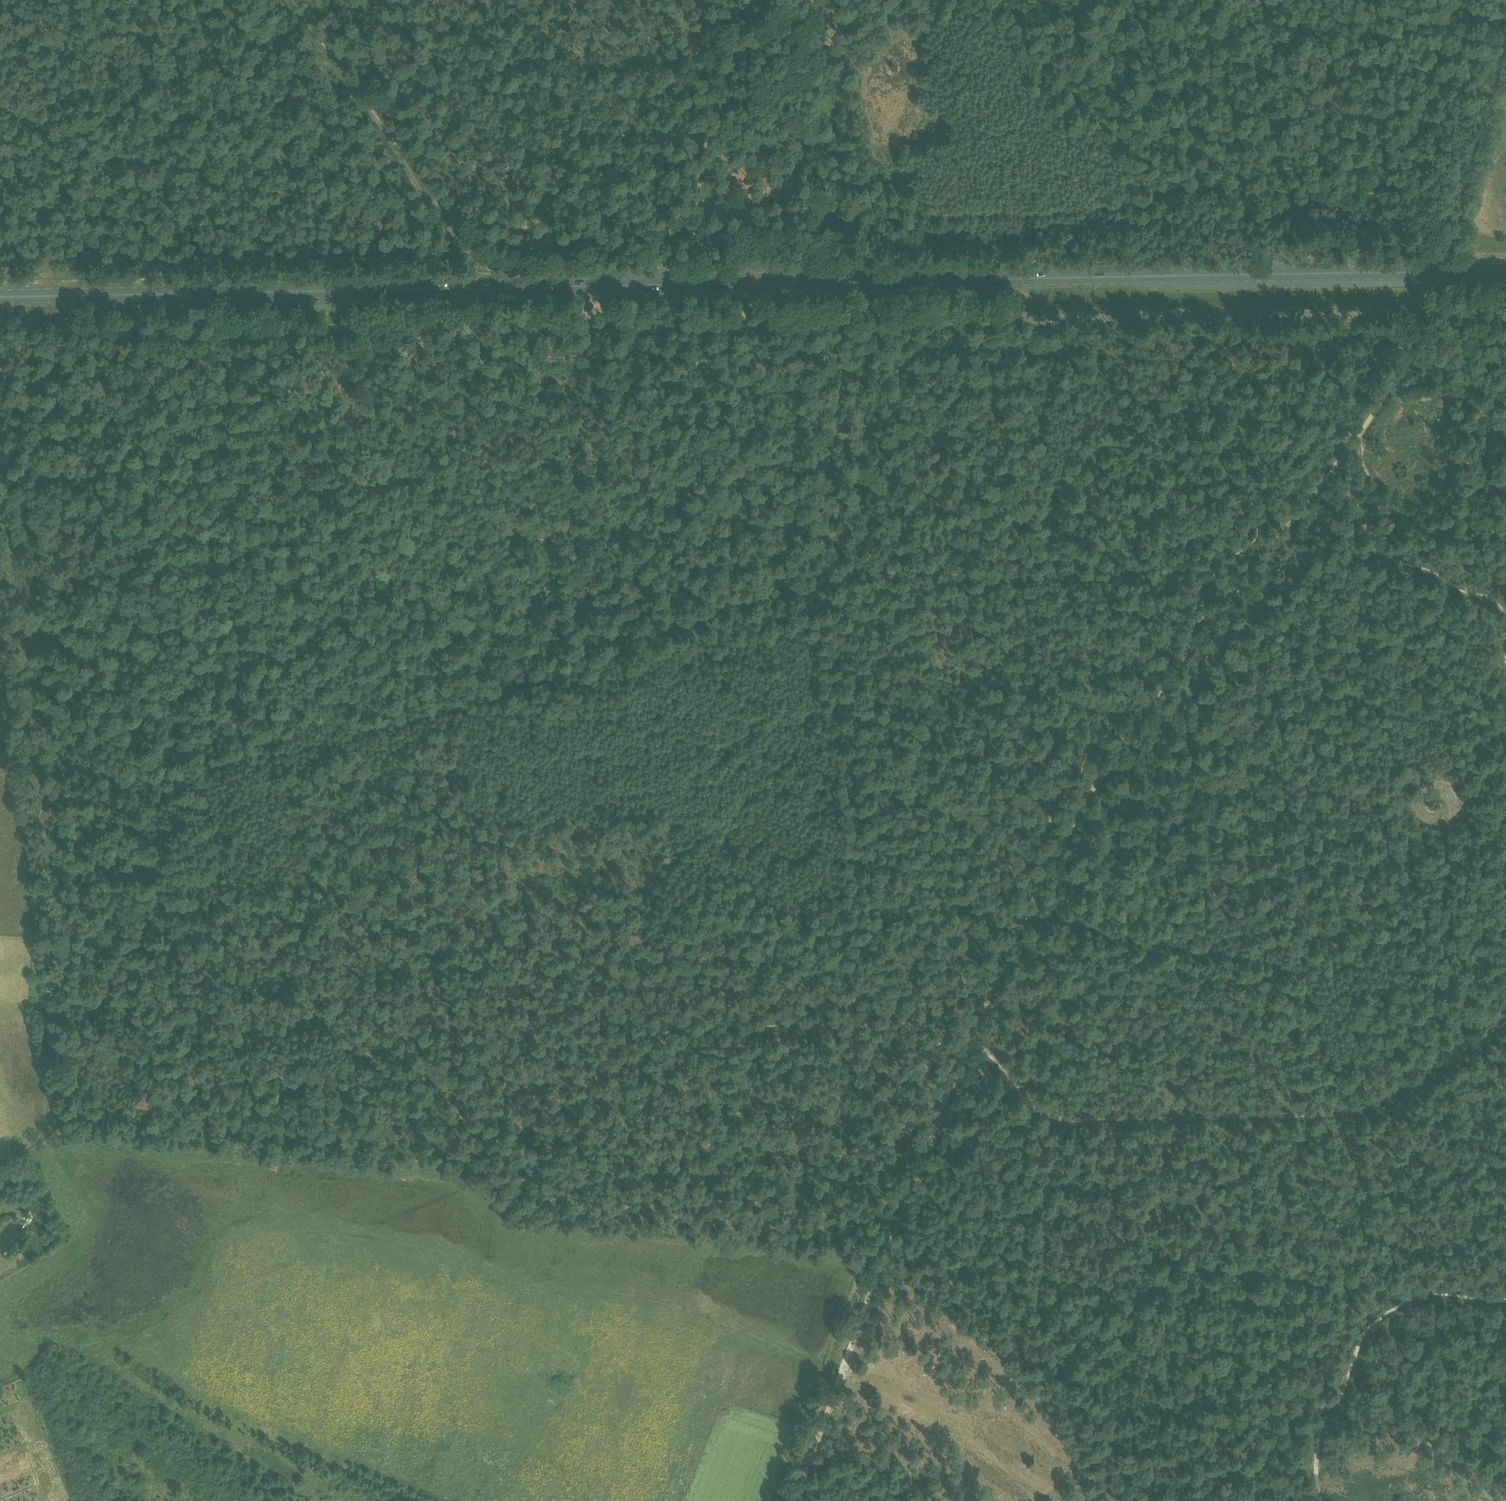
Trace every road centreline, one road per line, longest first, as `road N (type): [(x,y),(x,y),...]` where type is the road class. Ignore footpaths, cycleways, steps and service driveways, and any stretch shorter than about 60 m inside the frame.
road 1 (primary): [(0,299),(1505,271)]
road 2 (unclassified): [(1426,312),(1260,306),(0,323)]
road 3 (track): [(972,1036),(1038,895),(1118,751),(1182,657),(1319,491)]
road 4 (track): [(788,1500),(891,1222),(972,1036)]
road 5 (track): [(744,0),(672,283)]
road 6 (track): [(1319,491),(1413,344),(1431,271)]
road 7 (track): [(1502,0),(1456,192)]

